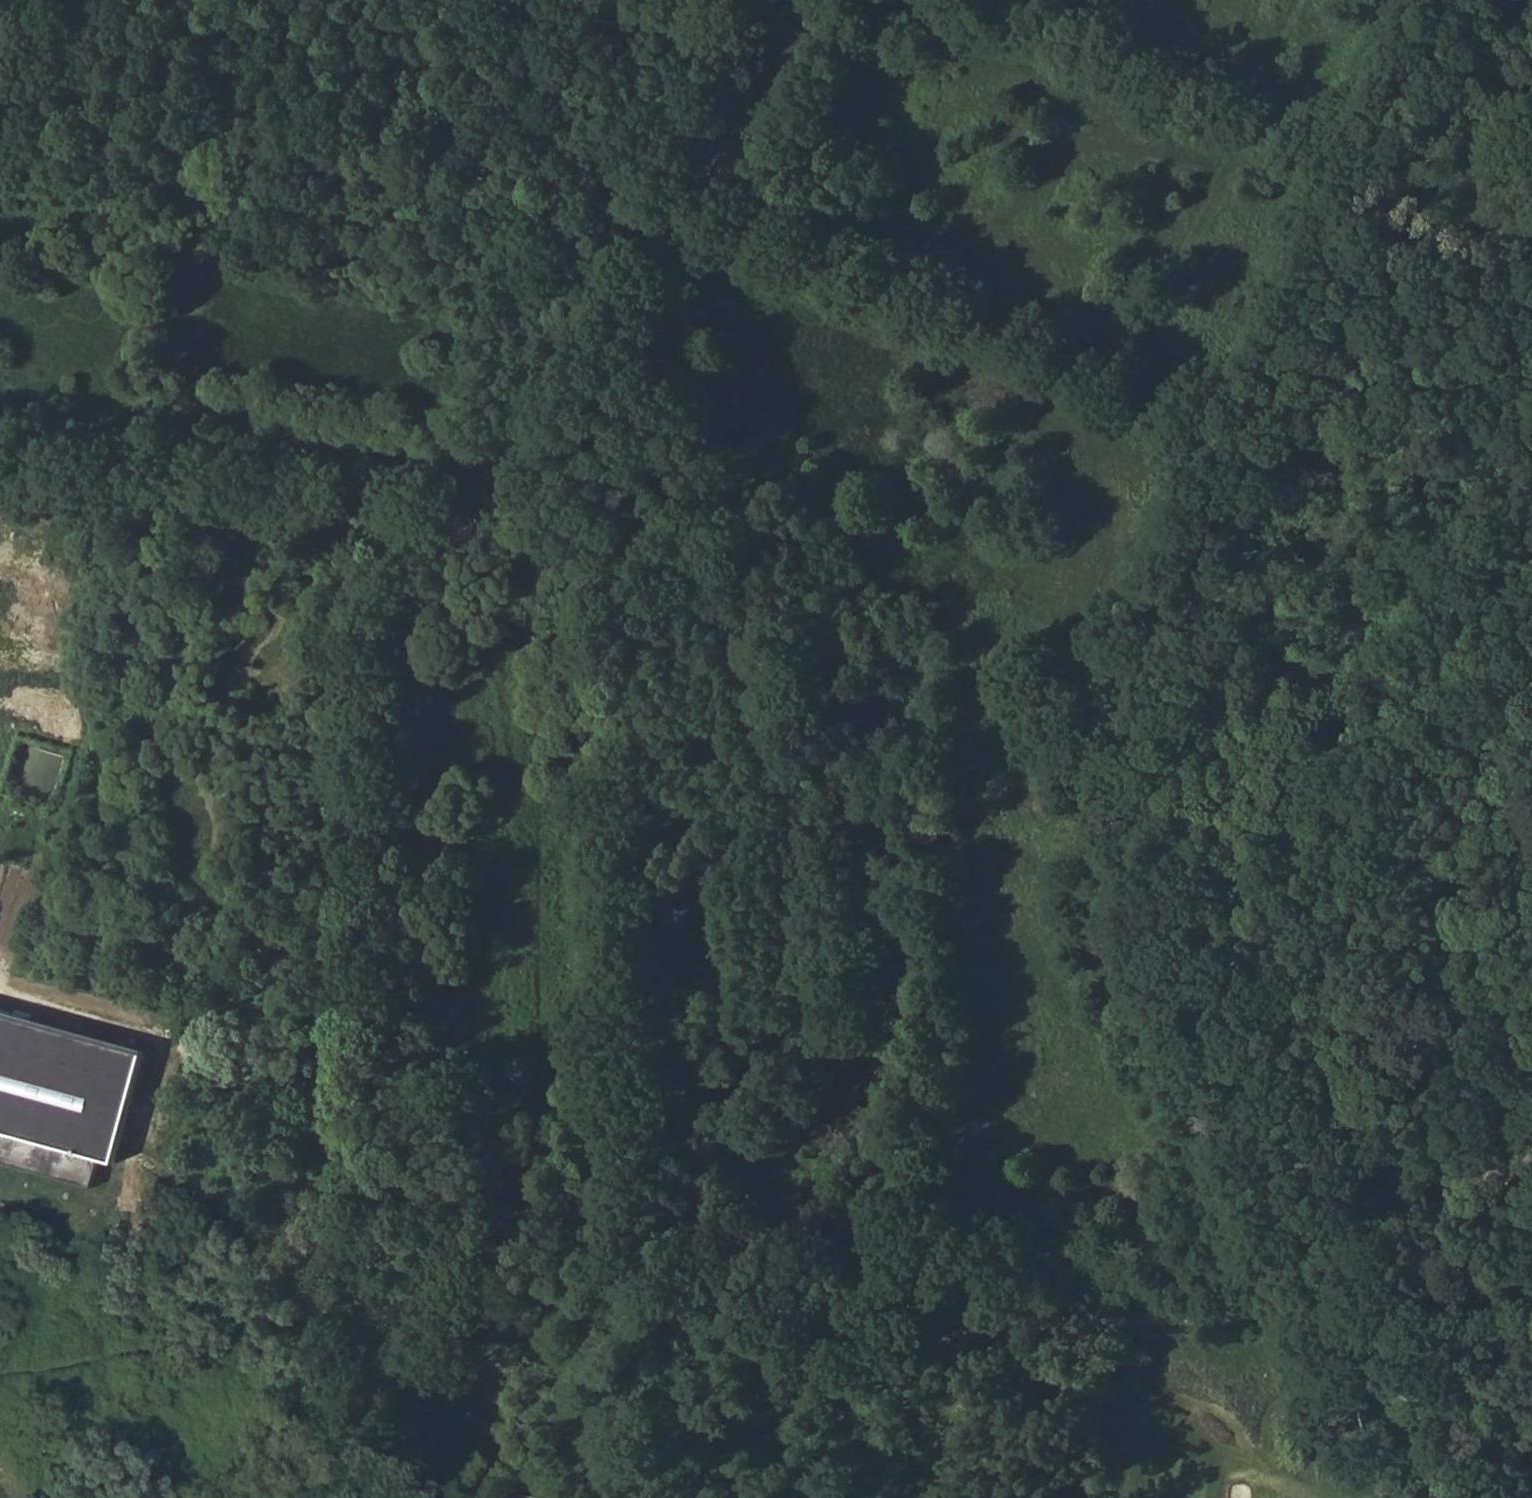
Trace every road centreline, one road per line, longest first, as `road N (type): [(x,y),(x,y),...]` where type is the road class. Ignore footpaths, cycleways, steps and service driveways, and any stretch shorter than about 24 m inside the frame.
road 1 (track): [(1467,1497),(1349,1307),(1325,1232),(1232,1033),(1151,814),(1153,740),(1263,456),(1447,84)]
road 2 (track): [(1349,1307),(777,1345),(741,1368),(655,1497)]

